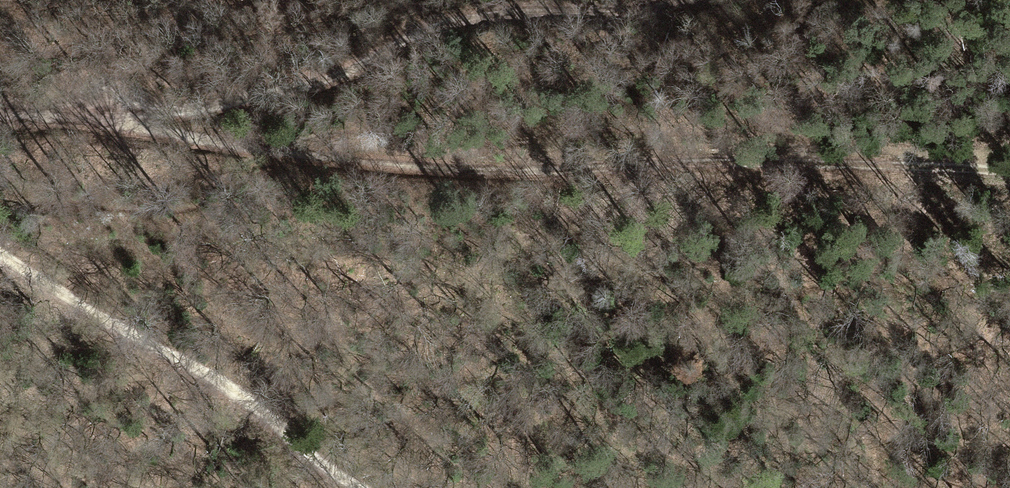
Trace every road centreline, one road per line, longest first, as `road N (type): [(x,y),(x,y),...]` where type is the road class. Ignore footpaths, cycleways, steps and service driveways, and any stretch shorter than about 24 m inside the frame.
road 1 (track): [(1009,172),(662,165),(474,172),(262,154)]
road 2 (track): [(690,0),(633,13),(485,15),(407,33),(347,72),(117,119)]
road 3 (track): [(0,254),(189,363),(361,487)]
road 4 (track): [(262,154),(117,119),(0,113)]

